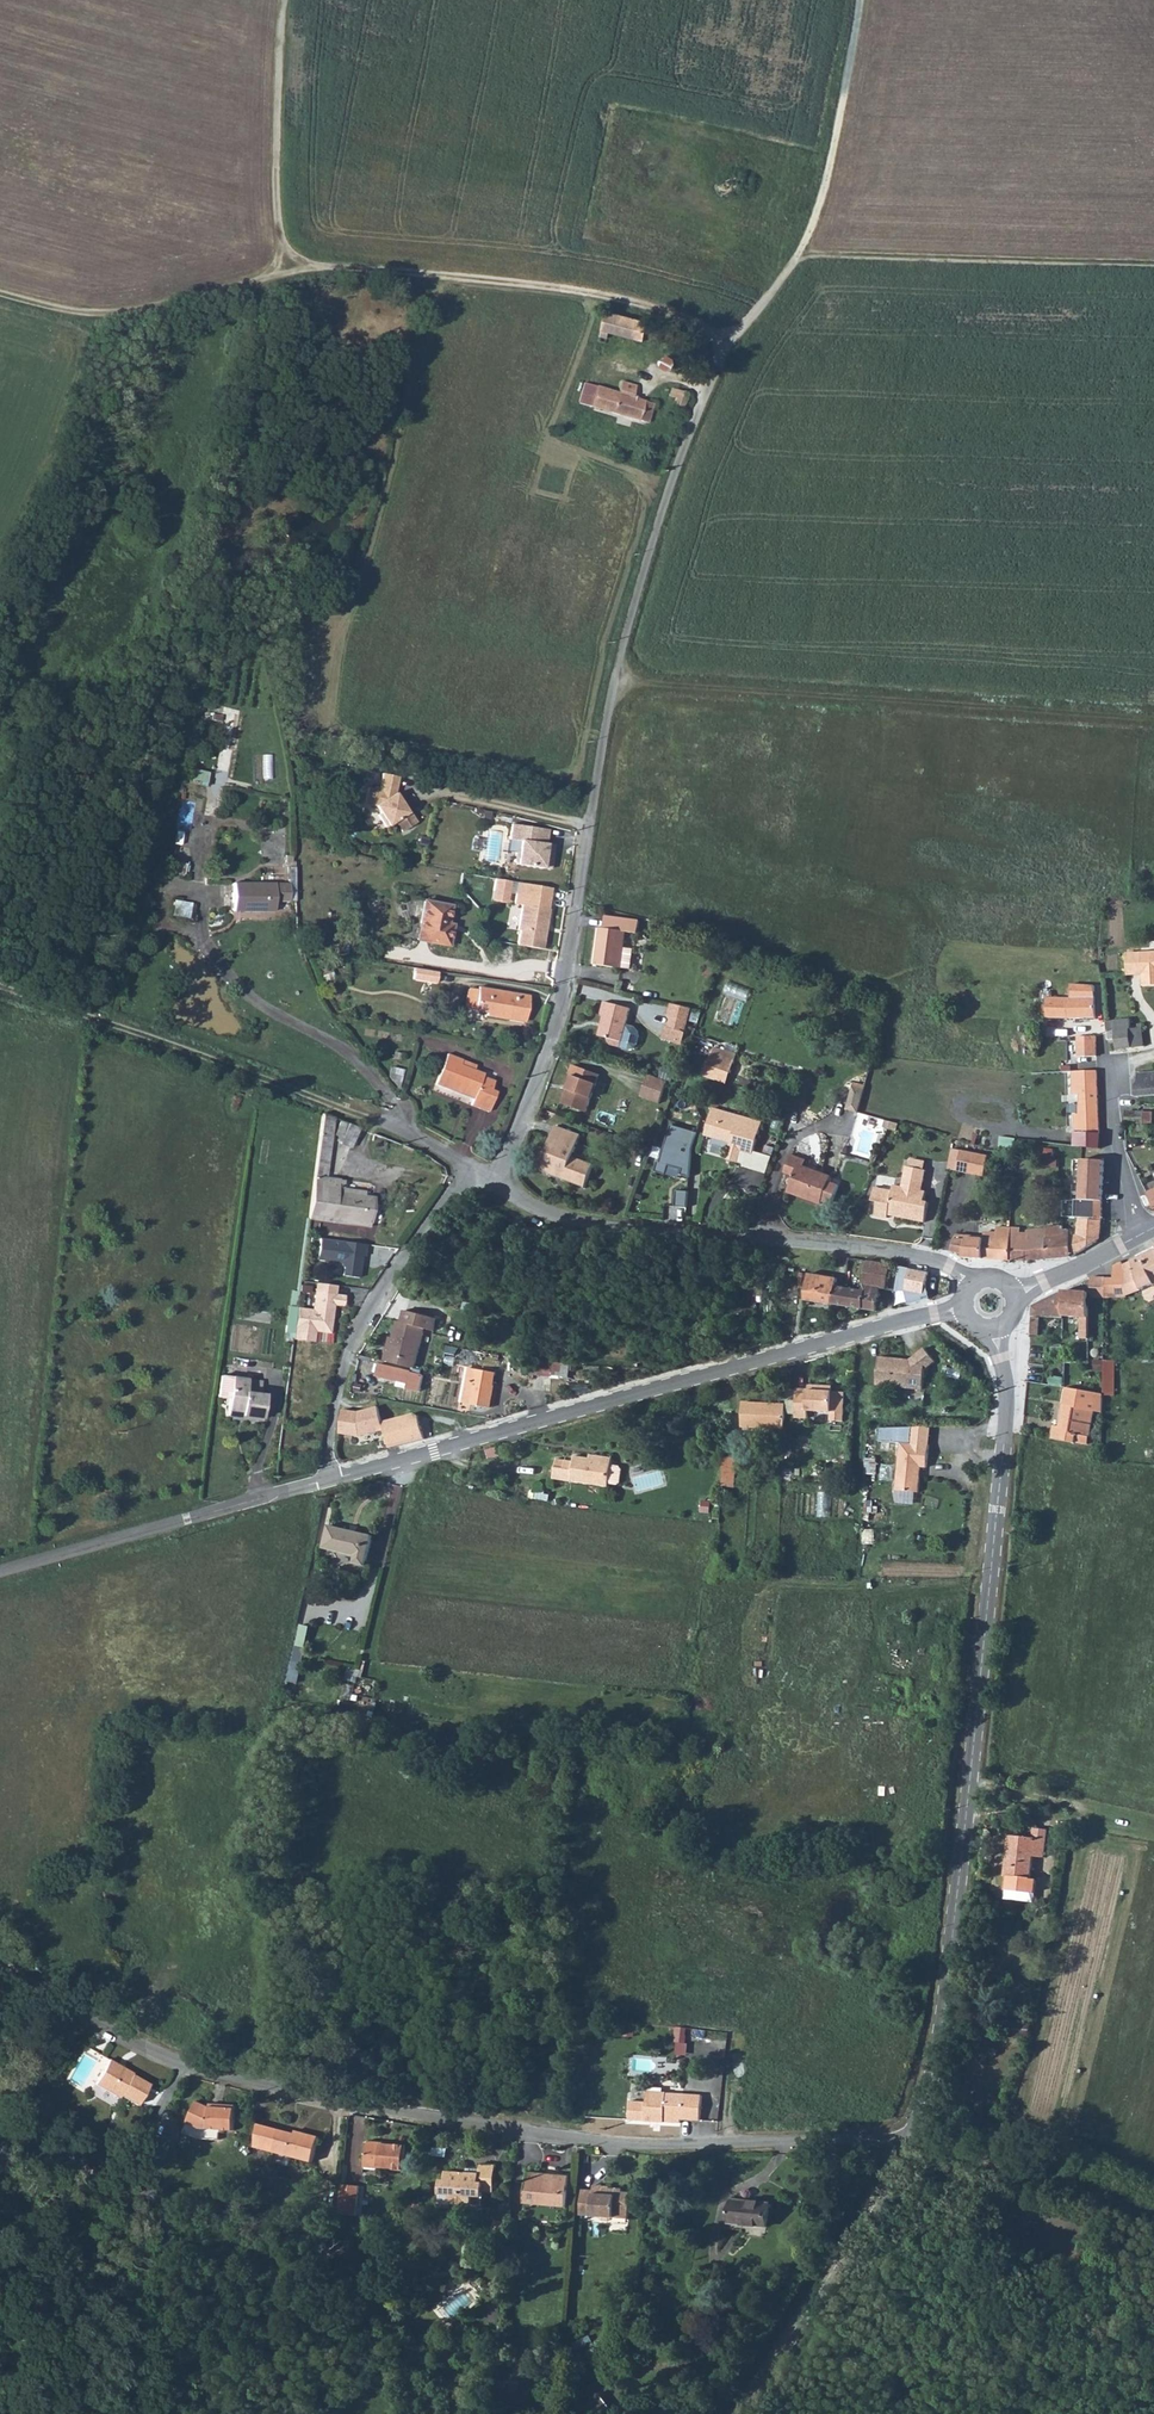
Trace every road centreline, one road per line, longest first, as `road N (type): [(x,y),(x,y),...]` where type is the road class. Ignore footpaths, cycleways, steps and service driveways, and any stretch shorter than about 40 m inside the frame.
road 1 (unclassified): [(0,1965),(150,2051),(295,2095),(621,2141),(907,2146)]
road 2 (tertiary): [(907,2146),(927,2112),(955,1942),(1002,1466),(1006,1380),(994,1326)]
road 3 (track): [(286,261),(596,297),(737,338),(801,255),(821,199),(861,0)]
road 4 (unclassified): [(967,1306),(329,1479)]
road 5 (track): [(615,683),(1153,720)]
road 6 (residential): [(499,1182),(550,1056),(615,683)]
road 7 (residential): [(975,1285),(957,1269),(866,1248),(646,1230),(557,1213),(499,1182)]
road 8 (track): [(0,986),(365,1117)]
road 9 (unclassified): [(615,683),(658,520),(737,338)]
road 10 (track): [(801,255),(1153,263)]
road 11 (residential): [(329,1479),(331,1434),(352,1356),(463,1170)]
road 12 (unclassified): [(329,1479),(0,1572)]
road 13 (tertiary): [(736,2413),(907,2146)]
road 14 (track): [(0,296),(84,318),(249,283),(286,261)]
road 15 (track): [(285,0),(276,222),(286,261)]
road 16 (track): [(907,2146),(1062,2176),(1153,2210)]
road 17 (residential): [(1145,1233),(1118,1139),(1114,1065)]
road 18 (tertiary): [(1013,1298),(1145,1233)]

